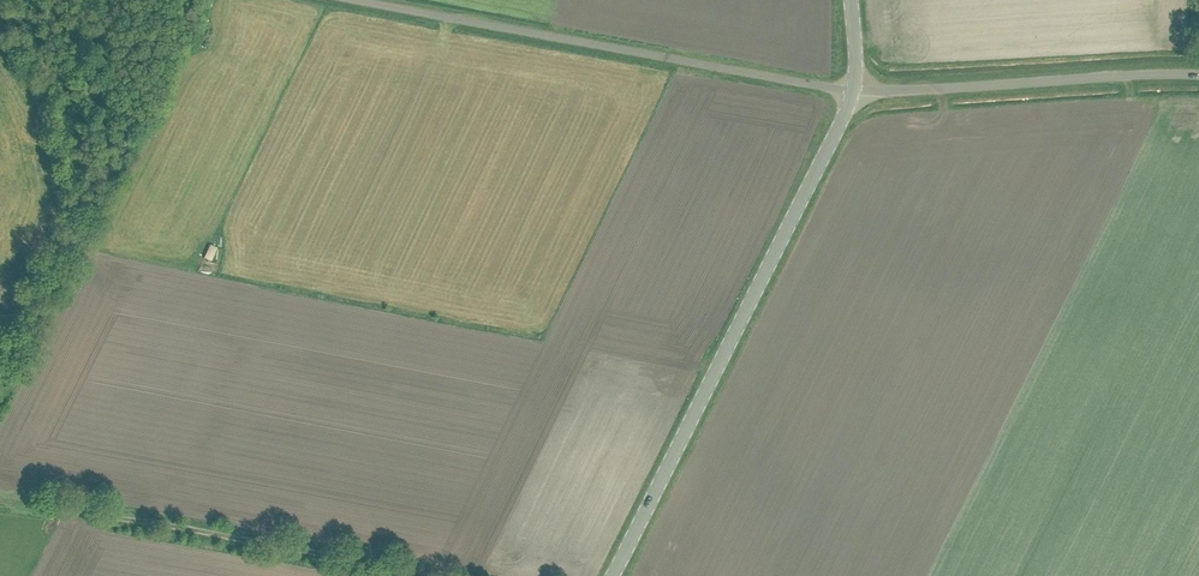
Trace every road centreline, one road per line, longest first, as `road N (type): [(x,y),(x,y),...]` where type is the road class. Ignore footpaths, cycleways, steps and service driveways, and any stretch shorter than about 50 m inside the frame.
road 1 (primary): [(611,575),(853,91)]
road 2 (unclassified): [(853,91),(359,0)]
road 3 (track): [(0,499),(441,575)]
road 4 (unclassified): [(1198,75),(853,91)]

